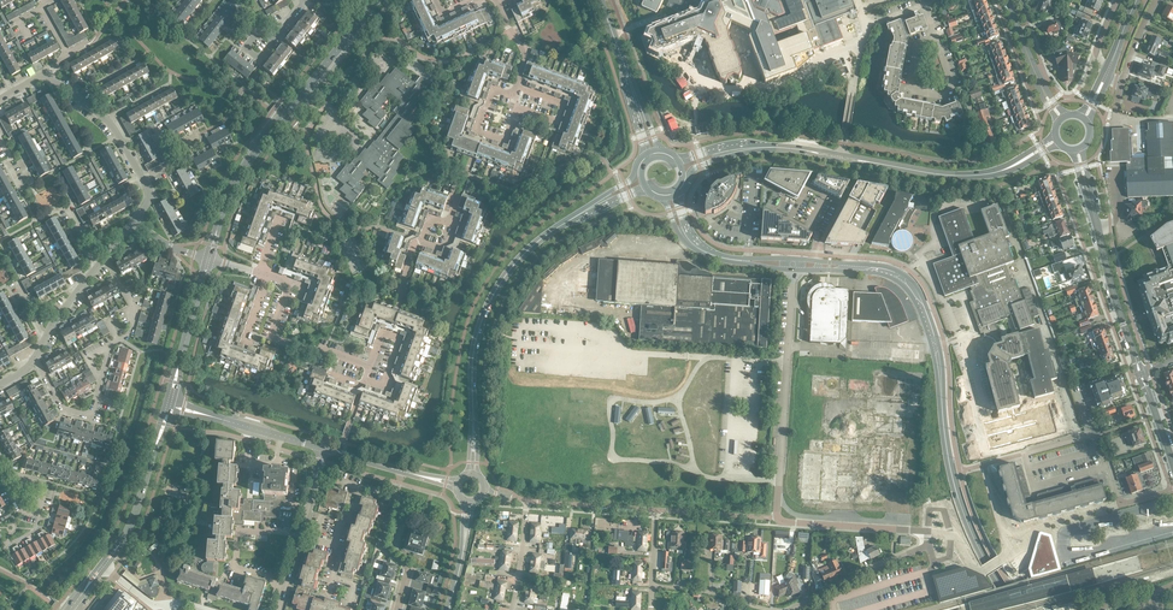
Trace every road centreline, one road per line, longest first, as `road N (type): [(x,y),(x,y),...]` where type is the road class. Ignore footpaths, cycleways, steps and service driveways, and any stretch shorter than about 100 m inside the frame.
road 1 (secondary): [(1018,609),(957,493),(938,356),(917,292),(887,269),(849,266)]
road 2 (tertiary): [(473,474),(473,360),(492,298),(536,243),(601,202)]
road 3 (tertiary): [(208,260),(245,166),(378,0)]
road 4 (unclassified): [(1172,490),(1121,506),(1098,435),(1024,453)]
road 5 (residential): [(676,397),(611,401),(612,451),(617,459),(692,471)]
road 6 (unclassified): [(1141,375),(1087,189)]
road 7 (tertiary): [(102,569),(137,508),(166,405)]
road 8 (residential): [(324,449),(166,405)]
road 9 (residential): [(369,366),(273,338),(288,282)]
road 10 (residential): [(404,471),(381,546),(408,566),(396,609)]
road 11 (residential): [(790,609),(929,546)]
road 12 (secondary): [(1016,164),(962,176),(866,162)]
road 13 (residential): [(929,531),(778,520)]
road 14 (tertiary): [(166,405),(208,260)]
road 15 (residential): [(935,35),(955,91),(912,88),(917,43)]
road 16 (residential): [(44,74),(105,119),(142,179)]
road 17 (residential): [(656,510),(527,501)]
road 18 (residential): [(787,362),(708,359),(676,397)]
road 19 (residential): [(778,520),(656,510)]
road 20 (residential): [(771,609),(653,585)]

